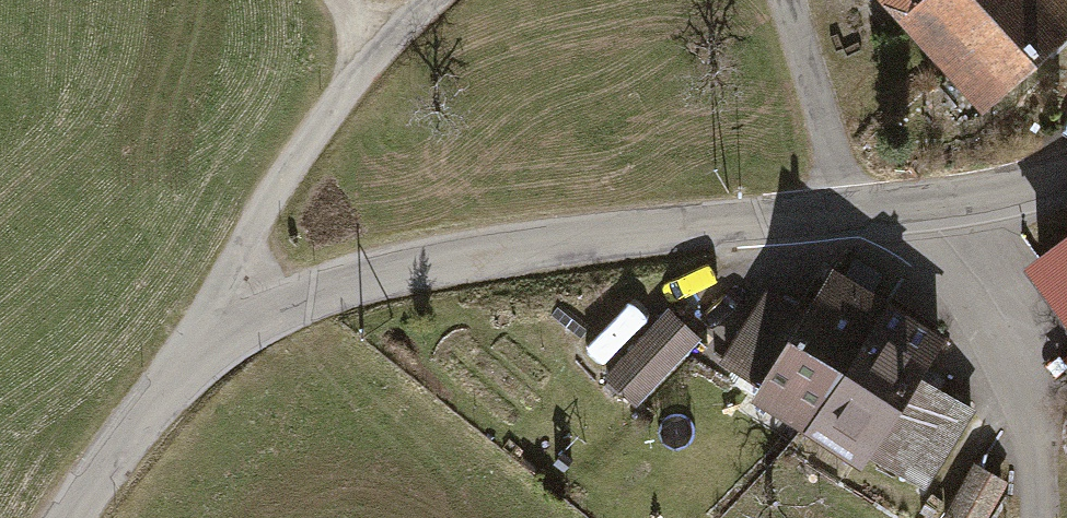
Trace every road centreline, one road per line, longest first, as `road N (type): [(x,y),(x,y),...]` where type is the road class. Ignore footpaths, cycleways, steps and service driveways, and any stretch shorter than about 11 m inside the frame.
road 1 (tertiary): [(71,517),(190,372),(255,324),(327,291),(572,242),(943,201)]
road 2 (track): [(432,0),(330,113),(265,205),(218,289),(190,372)]
road 3 (unclassified): [(943,201),(1015,365),(1031,435),(1037,517)]
road 4 (track): [(787,0),(853,212)]
road 5 (tertiary): [(943,201),(1066,176)]

